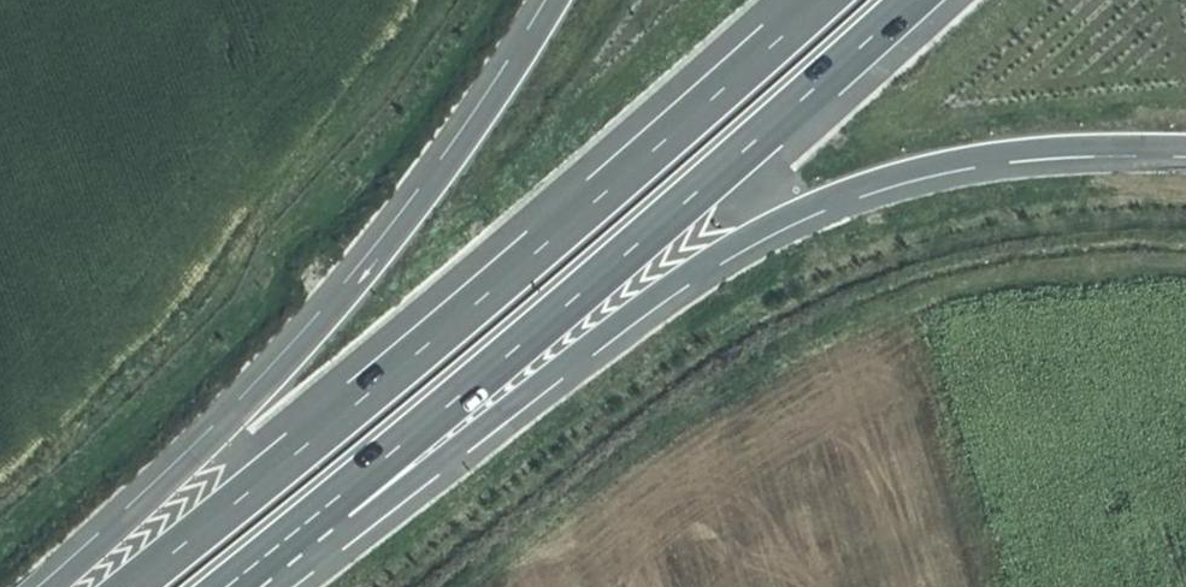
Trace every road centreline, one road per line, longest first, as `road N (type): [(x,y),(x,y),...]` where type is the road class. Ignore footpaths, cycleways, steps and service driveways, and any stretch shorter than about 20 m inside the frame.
road 1 (motorway): [(296,536),(410,474),(703,261),(837,189),(925,163),(1020,148),(1185,147)]
road 2 (motorway): [(821,0),(535,253),(127,586)]
road 3 (motorway): [(296,536),(909,0)]
road 4 (motorway): [(545,0),(474,121),(234,414),(42,586)]

